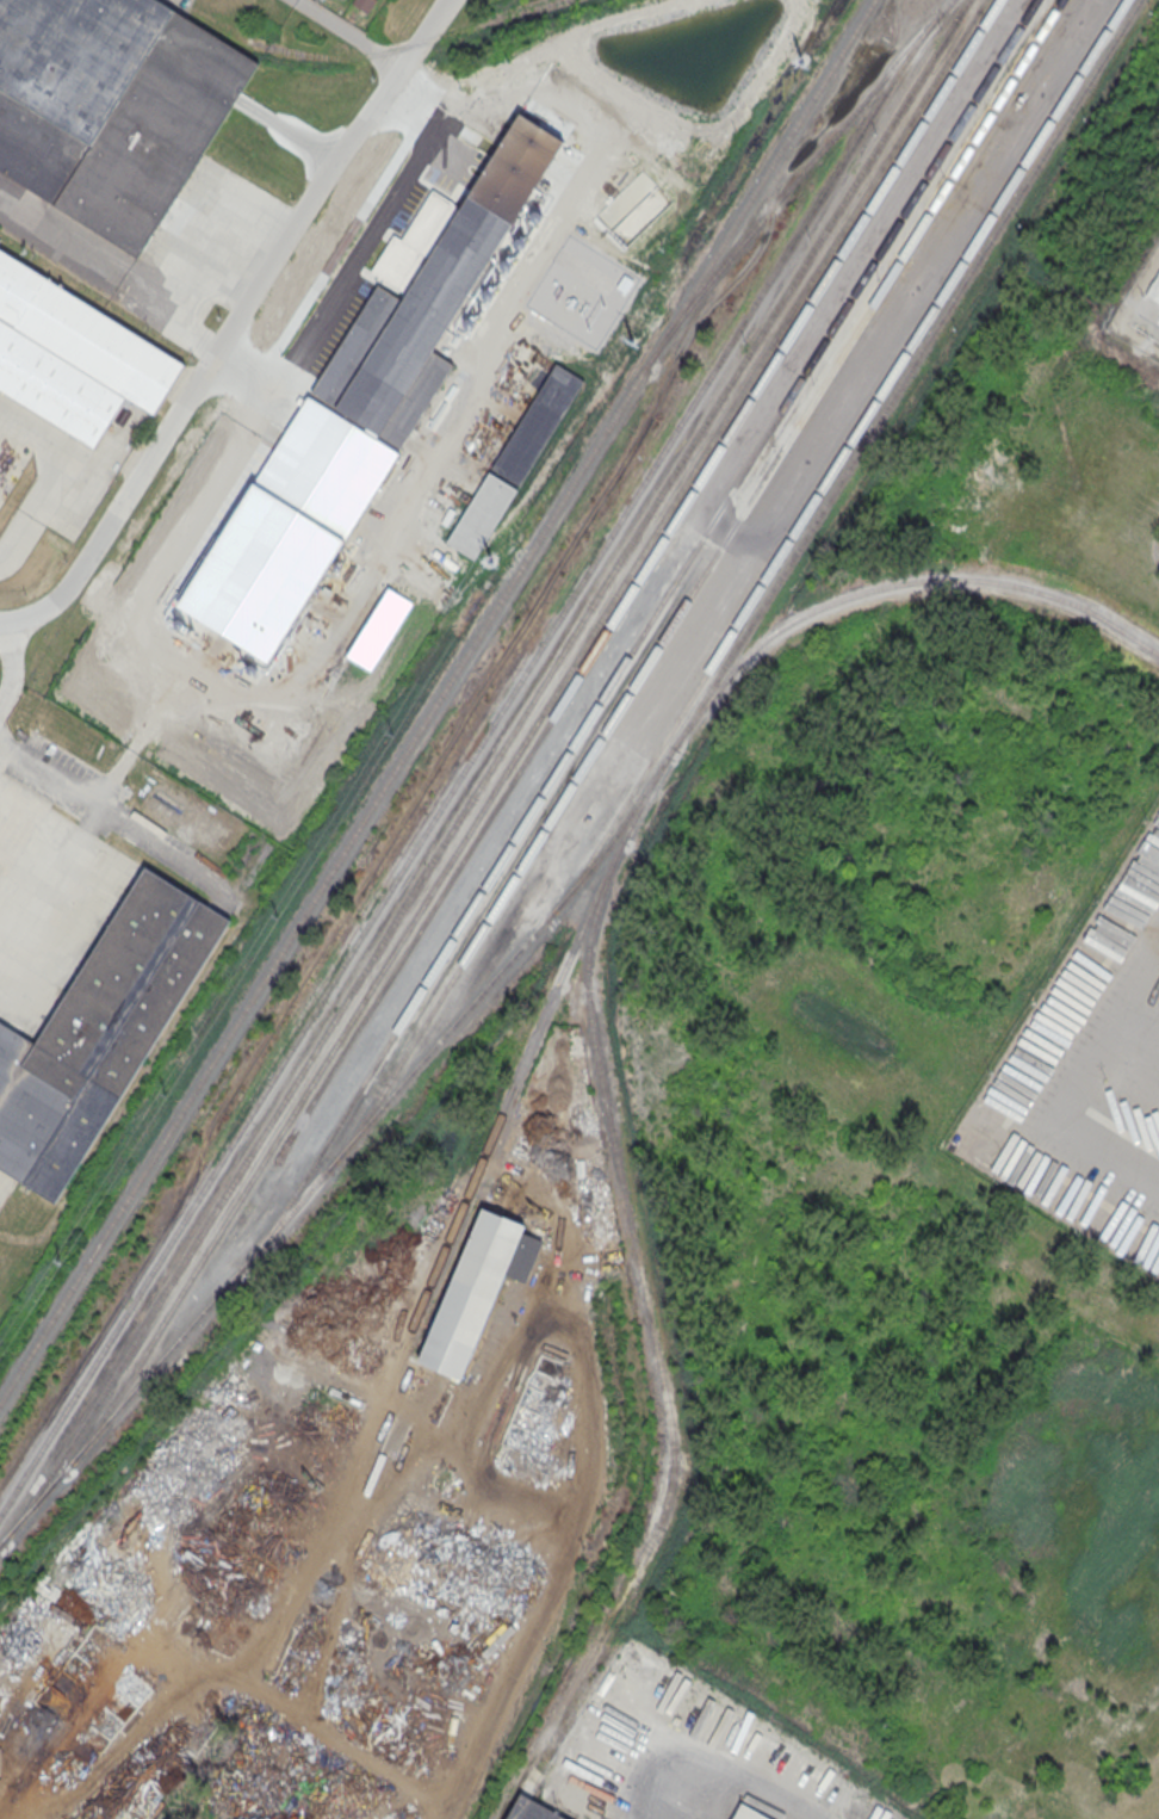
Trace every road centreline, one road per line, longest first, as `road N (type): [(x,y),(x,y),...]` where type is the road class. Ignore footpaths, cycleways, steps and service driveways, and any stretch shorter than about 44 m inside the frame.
road 1 (residential): [(447,0),(336,157),(67,588),(38,612),(0,623)]

